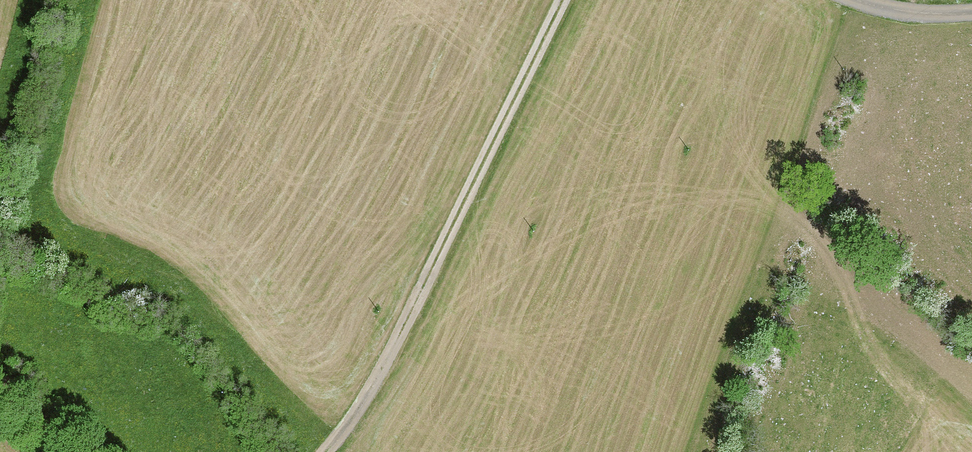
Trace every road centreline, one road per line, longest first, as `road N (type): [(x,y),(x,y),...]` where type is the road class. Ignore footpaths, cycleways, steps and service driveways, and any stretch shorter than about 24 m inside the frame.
road 1 (track): [(329,451),(388,370),(570,0)]

